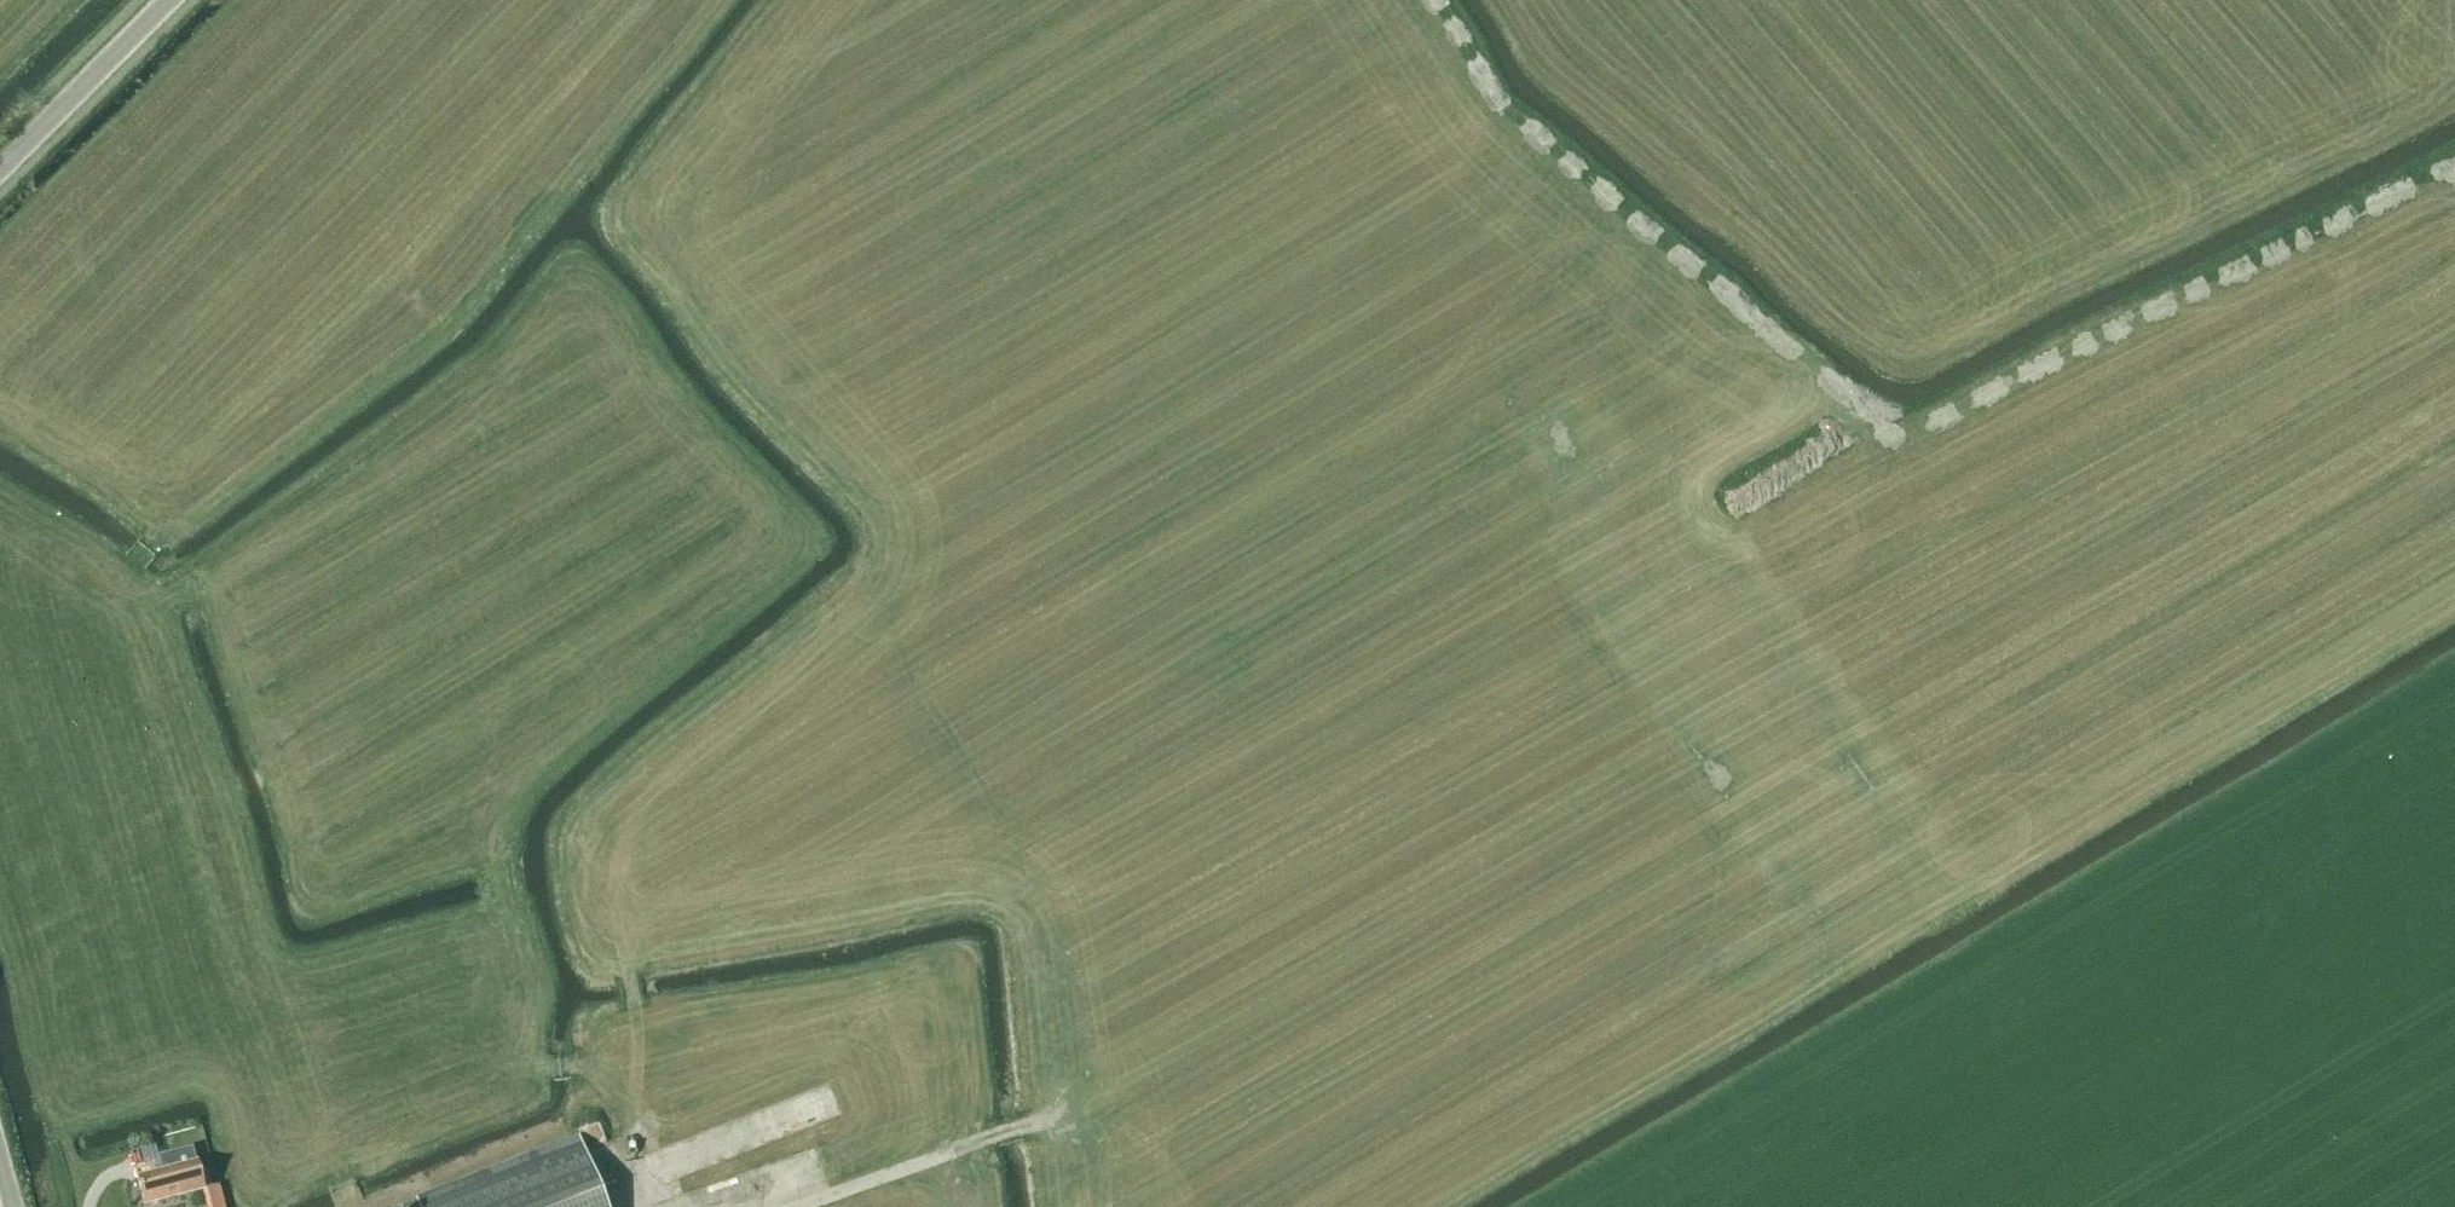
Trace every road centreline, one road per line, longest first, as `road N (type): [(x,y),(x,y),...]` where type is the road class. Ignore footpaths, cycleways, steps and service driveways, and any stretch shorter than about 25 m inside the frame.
road 1 (unclassified): [(0,169),(168,0)]

